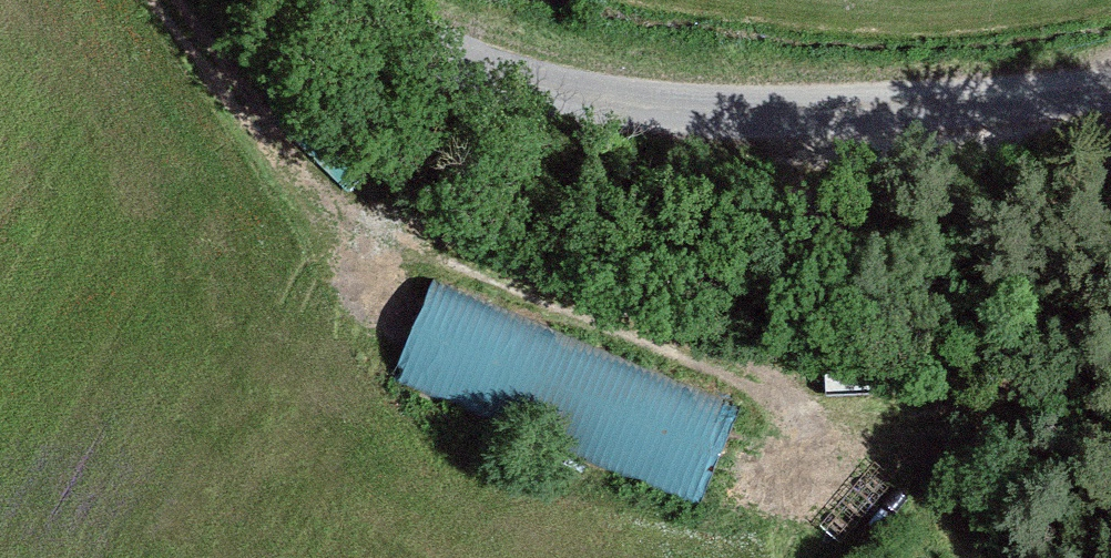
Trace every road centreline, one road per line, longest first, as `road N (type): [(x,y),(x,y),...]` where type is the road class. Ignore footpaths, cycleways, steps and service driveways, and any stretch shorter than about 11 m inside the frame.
road 1 (tertiary): [(337,0),(424,55),(637,107),(864,114),(1110,88)]
road 2 (track): [(173,0),(335,208),(803,403)]

